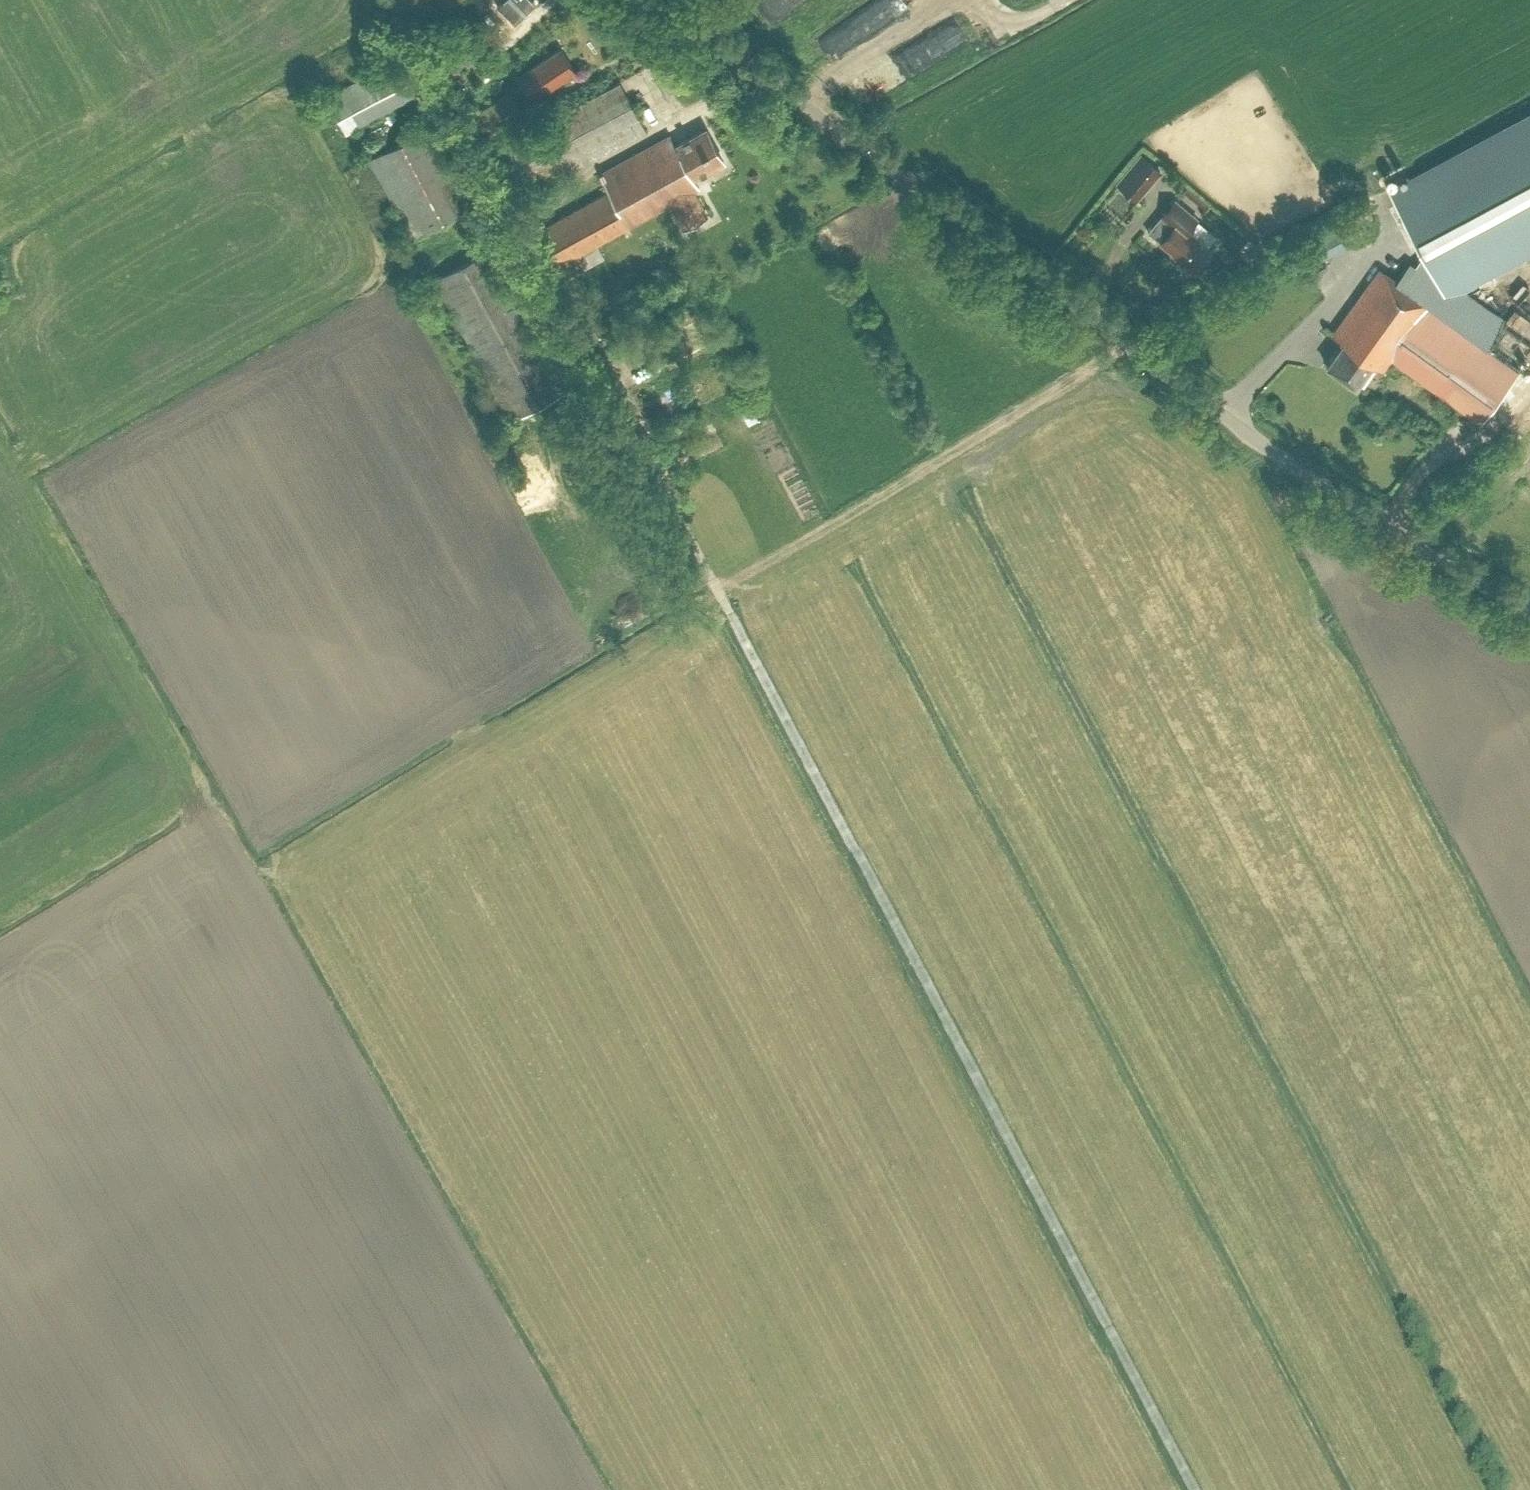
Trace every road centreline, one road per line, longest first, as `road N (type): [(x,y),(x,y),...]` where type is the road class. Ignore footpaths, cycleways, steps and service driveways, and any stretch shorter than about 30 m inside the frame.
road 1 (track): [(1125,342),(714,584),(1188,1489)]
road 2 (unclassified): [(1529,607),(1384,526),(665,0)]
road 3 (track): [(714,584),(523,239)]
road 4 (track): [(1529,387),(1384,526)]

